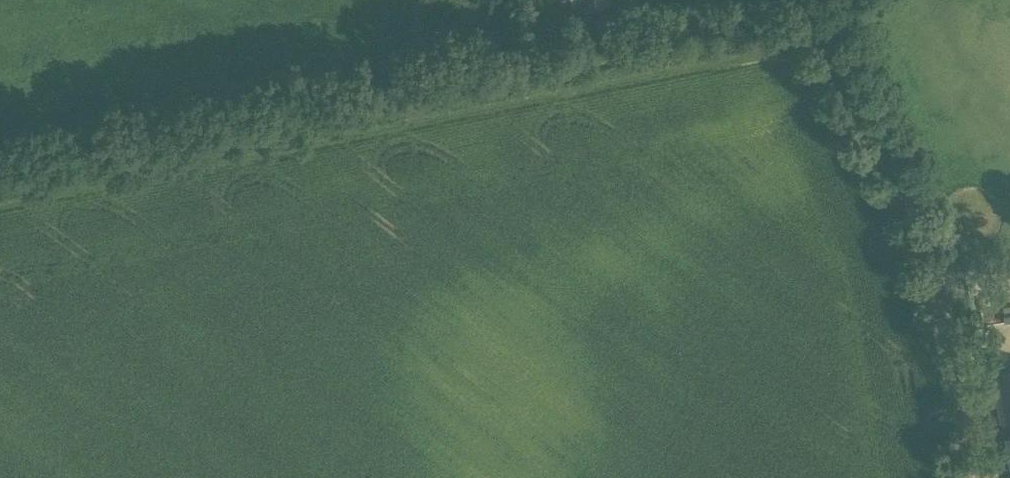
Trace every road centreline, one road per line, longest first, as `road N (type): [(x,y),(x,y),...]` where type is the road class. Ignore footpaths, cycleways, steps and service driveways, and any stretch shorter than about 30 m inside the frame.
road 1 (residential): [(965,477),(930,266),(906,197),(808,0)]

